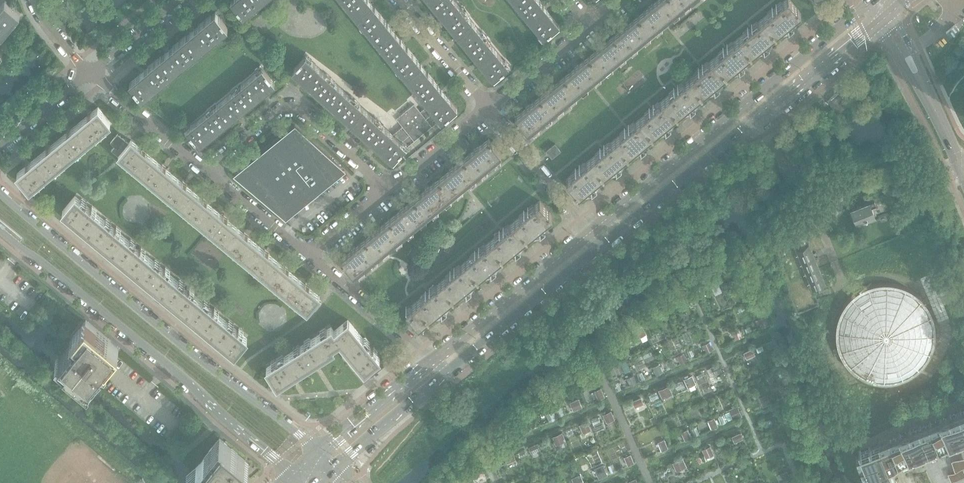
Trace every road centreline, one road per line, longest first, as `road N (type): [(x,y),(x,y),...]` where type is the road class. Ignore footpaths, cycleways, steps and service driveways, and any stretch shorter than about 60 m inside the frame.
road 1 (tertiary): [(318,454),(0,192)]
road 2 (tertiary): [(0,229),(291,476)]
road 3 (secondary): [(872,0),(590,231)]
road 4 (secondary): [(603,246),(885,15)]
road 5 (residential): [(208,172),(287,105),(299,107),(390,189)]
road 6 (secondary): [(440,380),(603,246)]
road 7 (secondary): [(590,231),(428,364)]
road 8 (residential): [(428,364),(307,254)]
road 9 (residential): [(489,110),(590,231)]
road 10 (residential): [(208,172),(87,73)]
road 11 (secondary): [(428,364),(318,454)]
road 12 (residential): [(400,0),(489,110)]
road 13 (secondary): [(331,469),(440,380)]
road 14 (residential): [(591,27),(489,110)]
road 15 (residential): [(307,254),(208,172)]
road 16 (residential): [(489,110),(390,189)]

